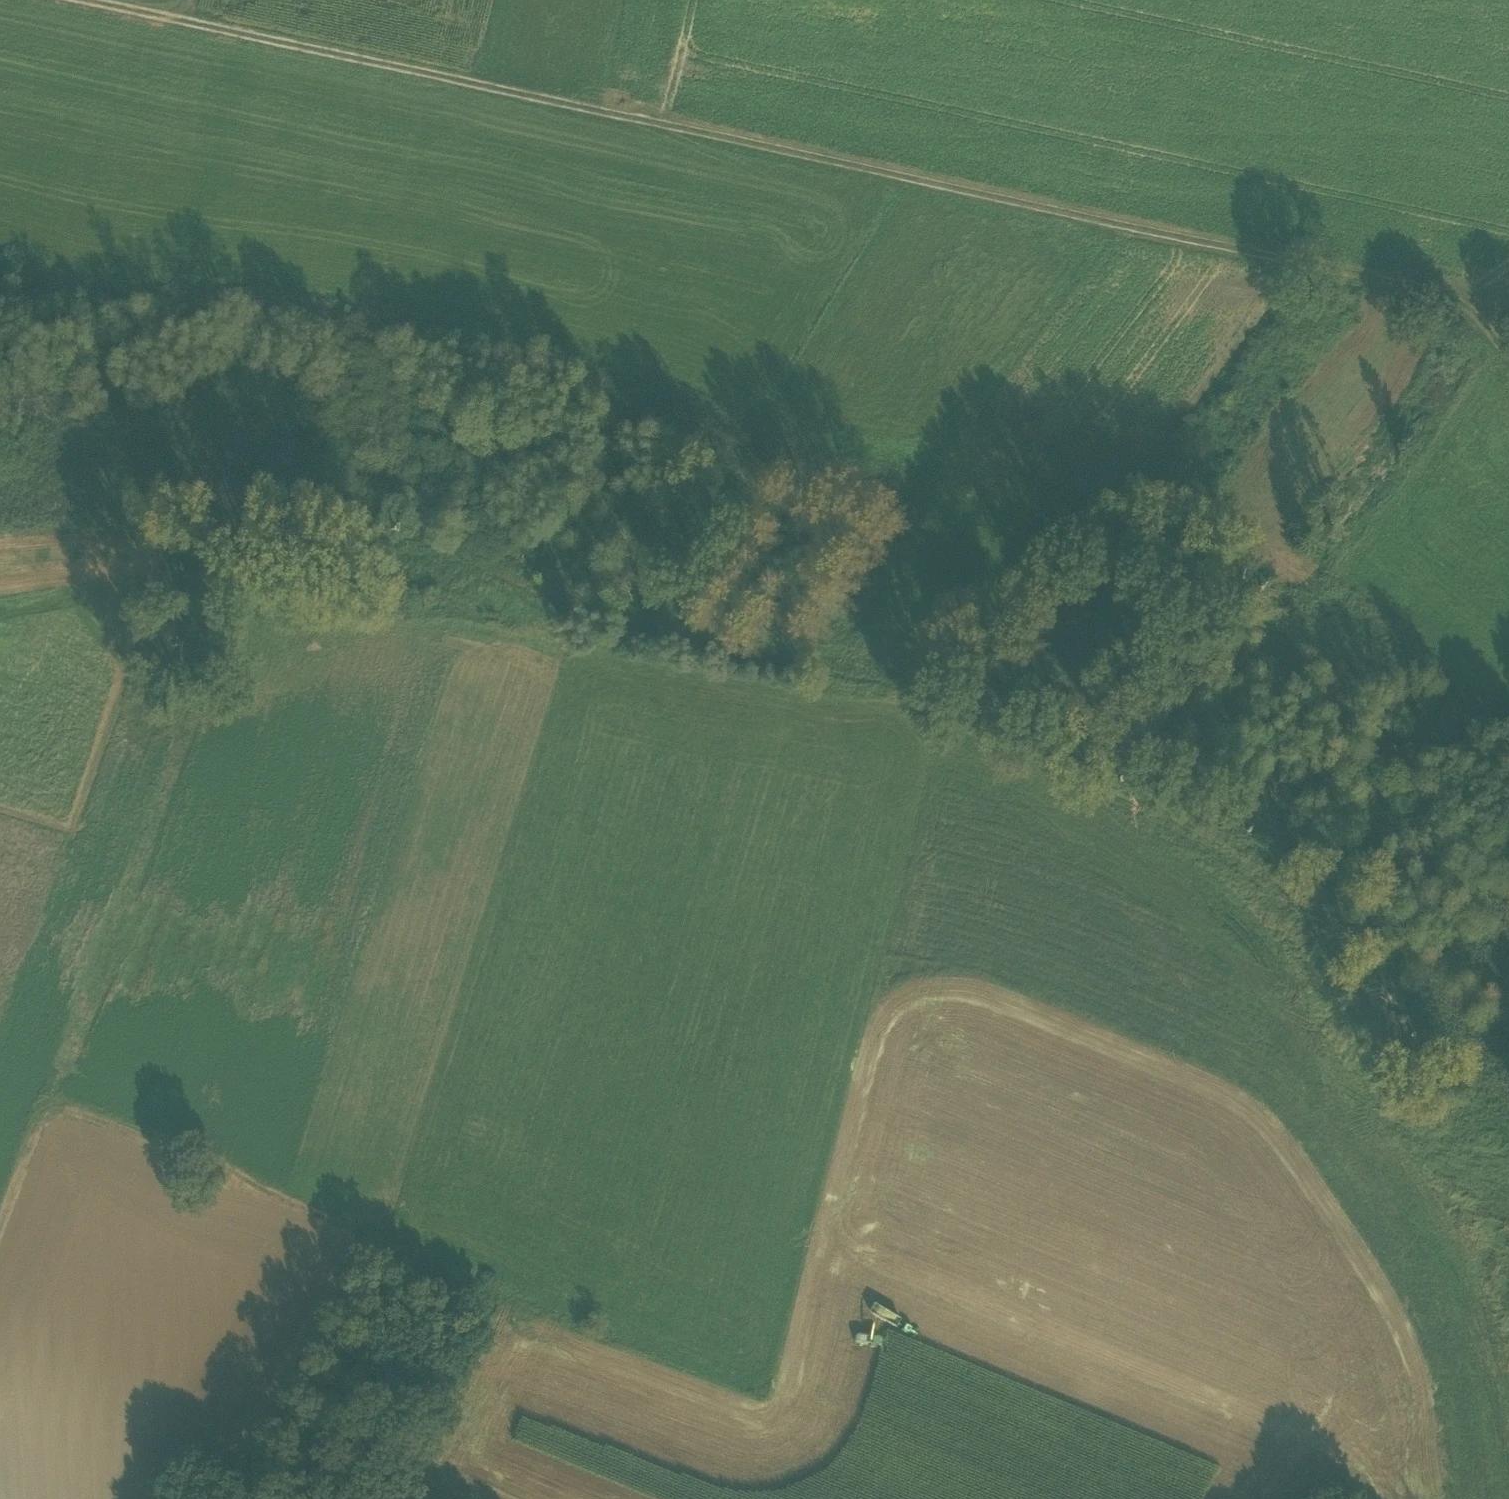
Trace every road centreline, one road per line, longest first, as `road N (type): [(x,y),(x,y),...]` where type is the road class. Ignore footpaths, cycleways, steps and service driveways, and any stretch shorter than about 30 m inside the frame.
road 1 (track): [(120,0),(1472,308),(1508,355)]
road 2 (track): [(390,1498),(441,1370),(438,1263),(202,1158),(43,1099),(0,1205)]

